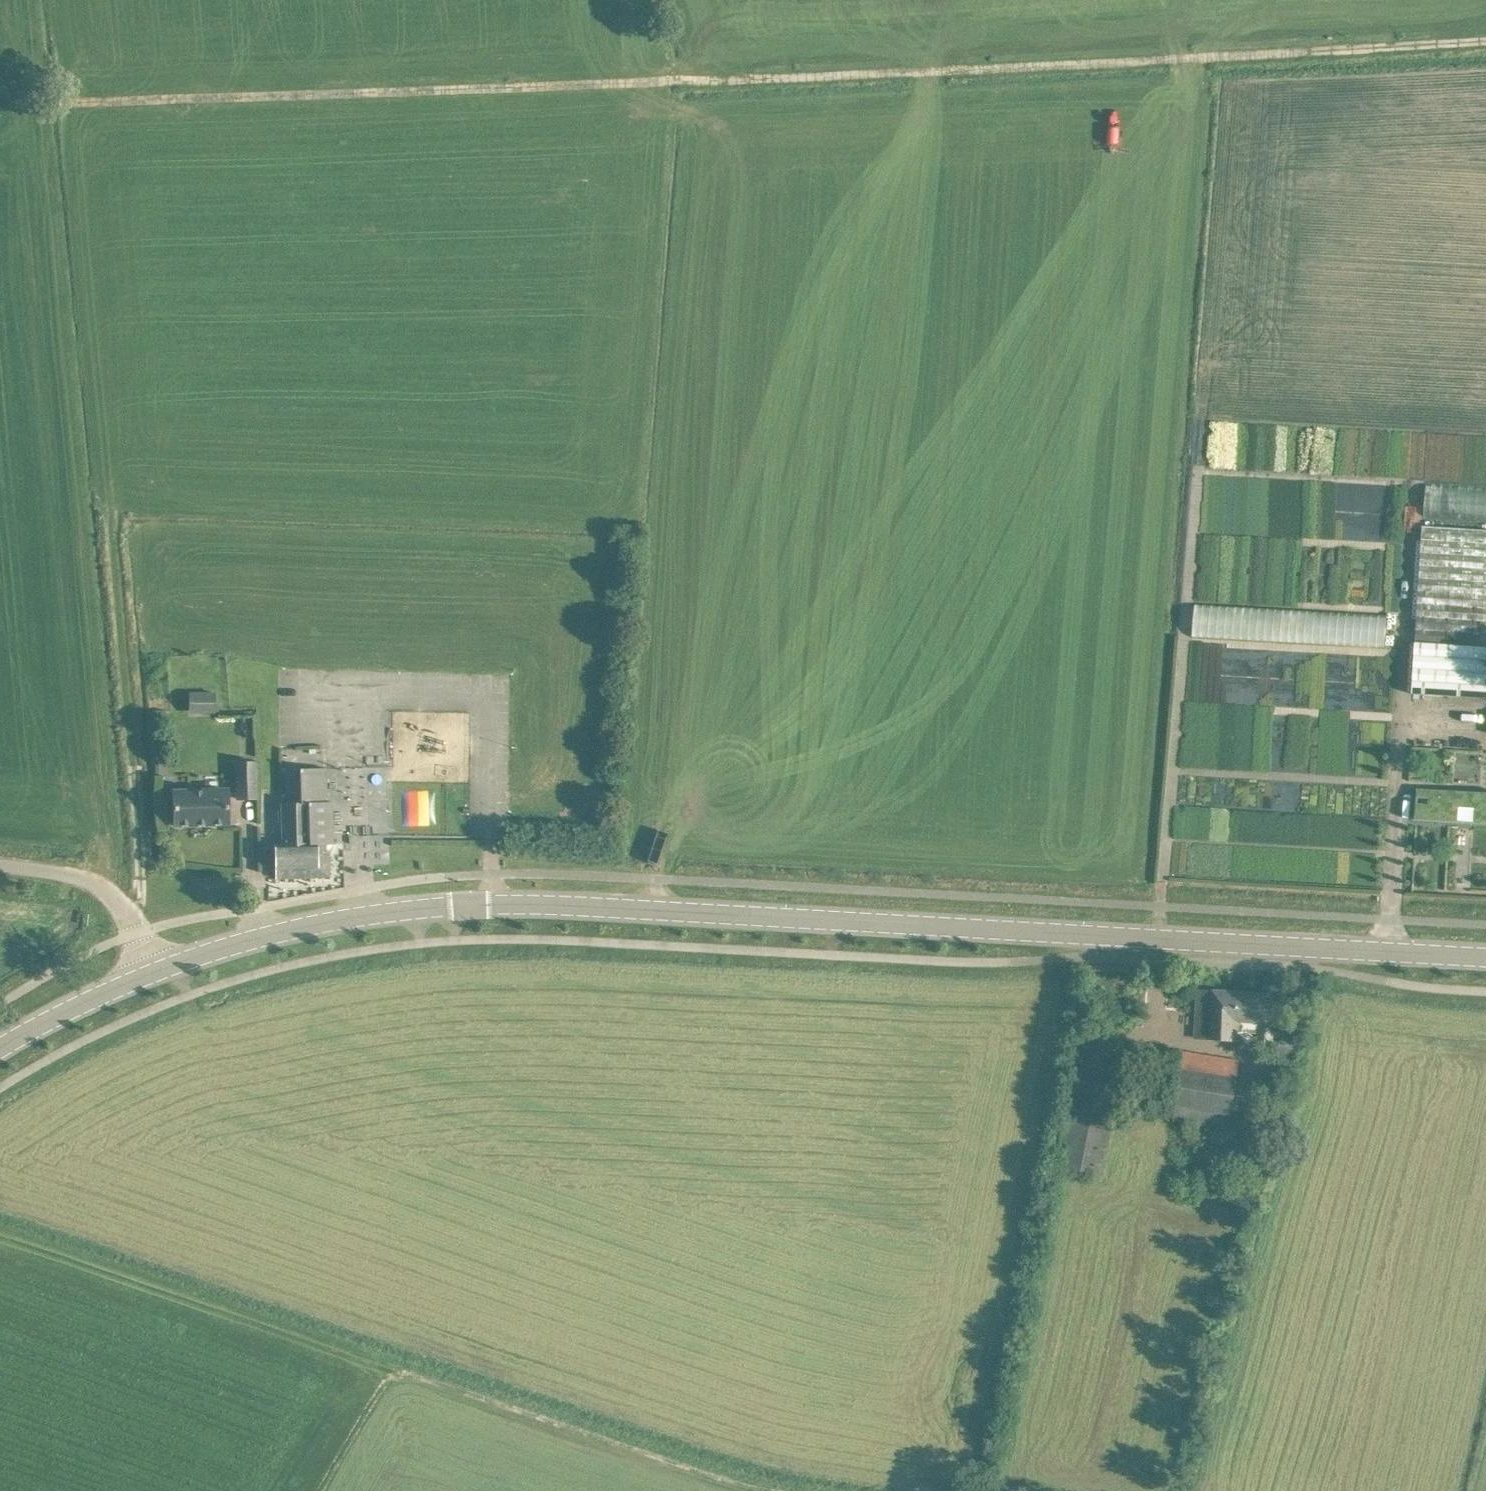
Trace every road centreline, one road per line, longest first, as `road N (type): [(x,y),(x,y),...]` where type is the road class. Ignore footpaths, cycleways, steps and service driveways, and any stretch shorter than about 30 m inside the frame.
road 1 (secondary): [(167,967),(308,926),(494,904),(1485,957)]
road 2 (unclassified): [(167,967),(96,881),(0,865)]
road 3 (secondary): [(0,1047),(167,967)]

